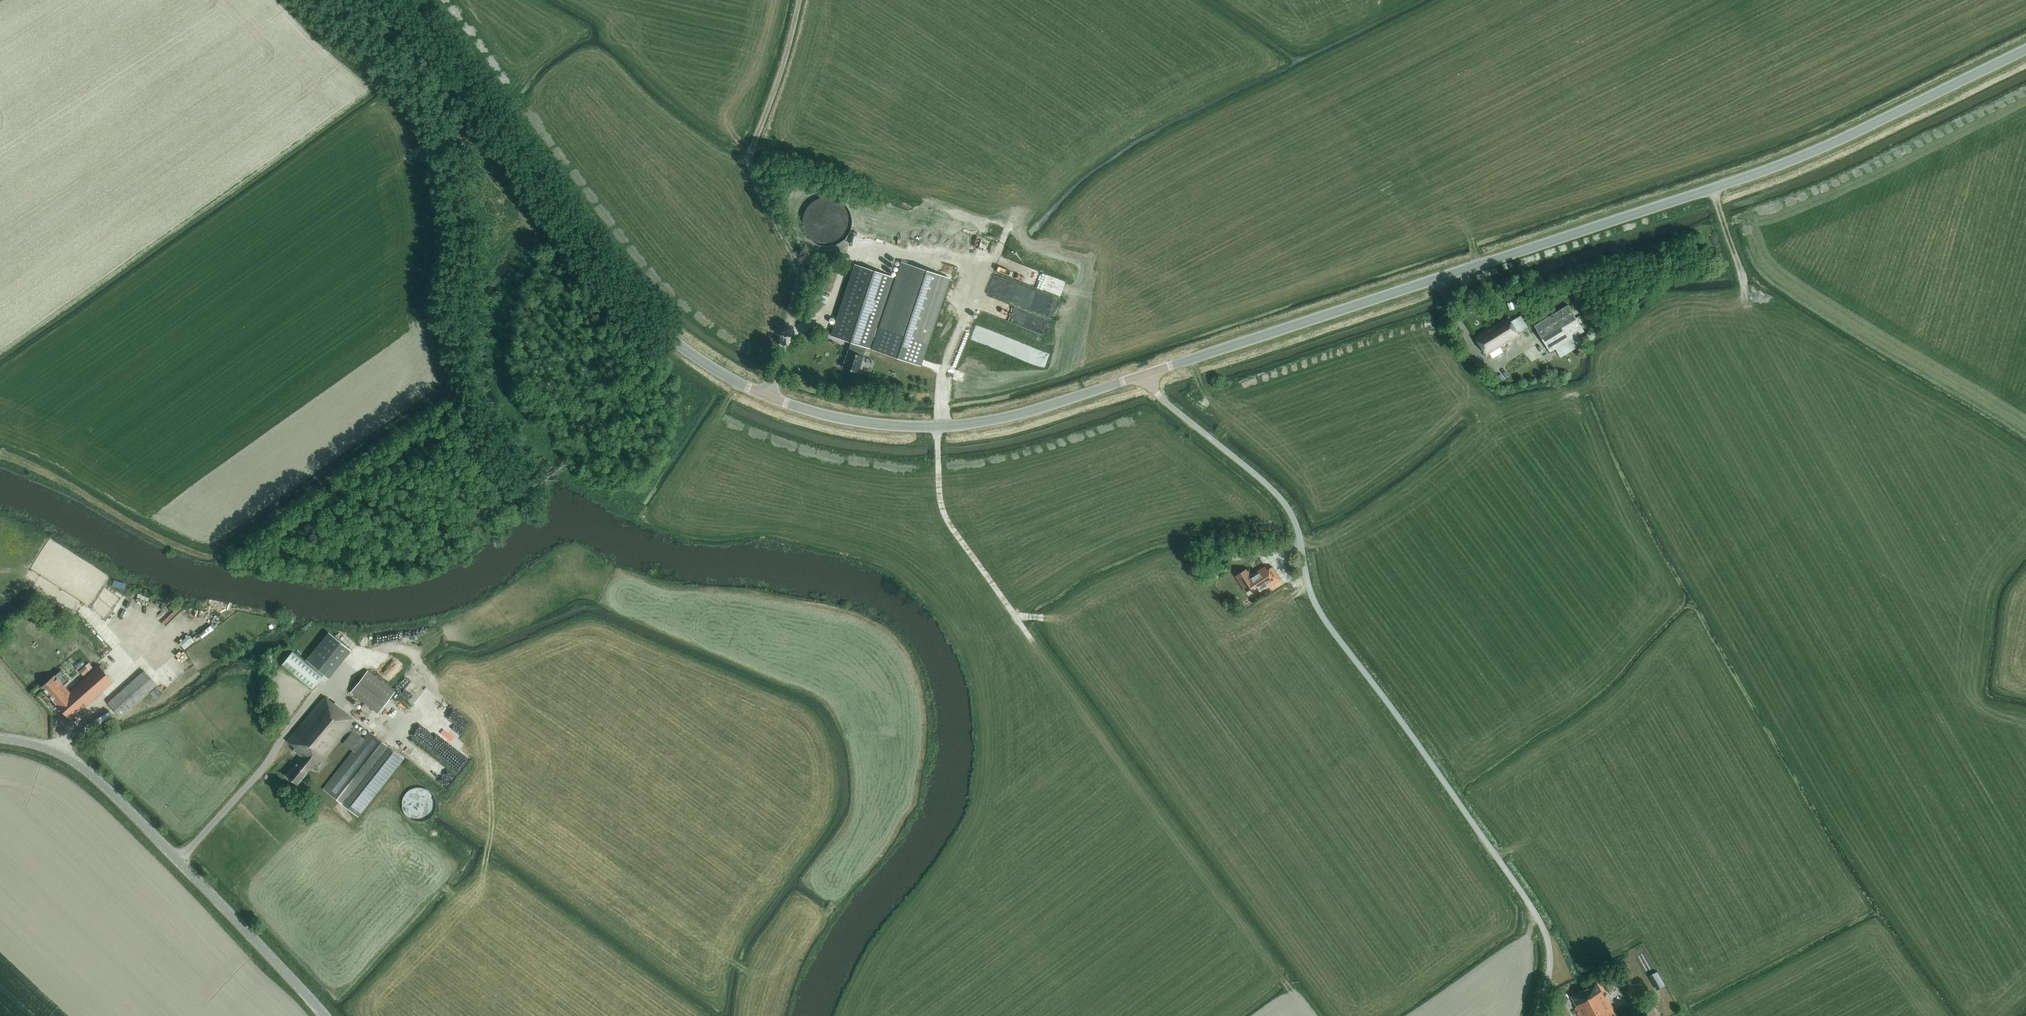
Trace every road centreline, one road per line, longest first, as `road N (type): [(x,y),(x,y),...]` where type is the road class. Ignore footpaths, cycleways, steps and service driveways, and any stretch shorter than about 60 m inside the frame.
road 1 (tertiary): [(403,0),(613,282),(661,330),(768,396),(850,420),(915,427),(1043,408),(1597,229),(1797,158),(2025,50)]
road 2 (tertiary): [(325,1015),(89,772),(47,748),(0,738)]
road 3 (track): [(791,333),(799,273),(750,160),(800,0)]
road 4 (track): [(938,427),(947,519),(1032,639)]

